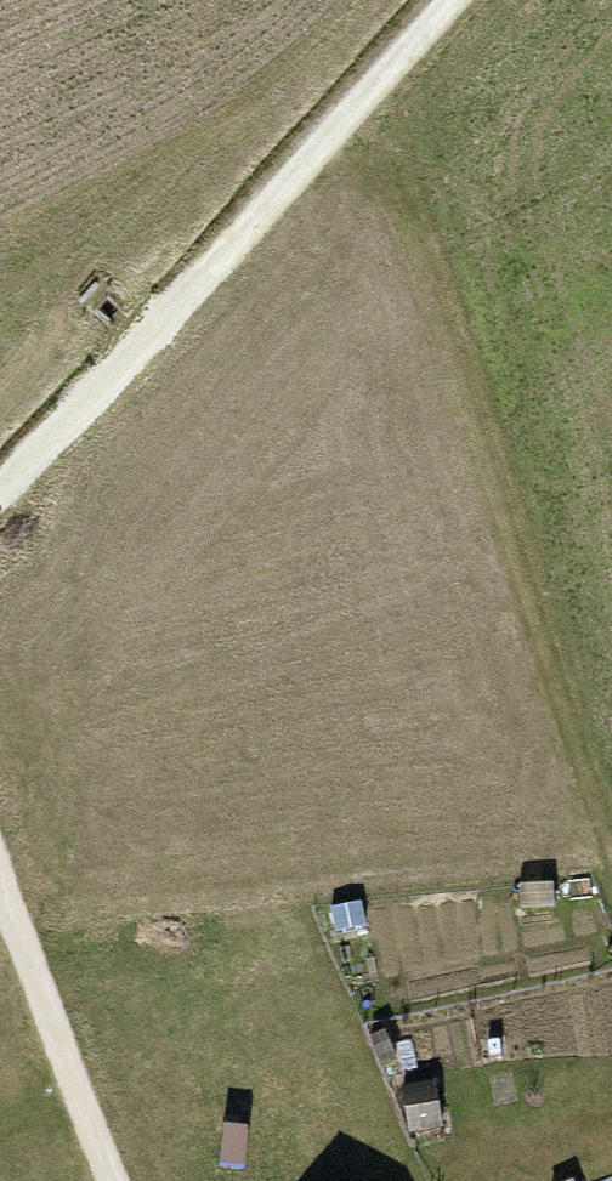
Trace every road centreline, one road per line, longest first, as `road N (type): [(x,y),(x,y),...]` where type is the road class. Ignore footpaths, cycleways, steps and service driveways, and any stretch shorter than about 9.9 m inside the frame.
road 1 (track): [(342,116),(375,151),(419,241),(611,851)]
road 2 (track): [(447,0),(0,497)]
road 3 (residential): [(0,885),(110,1180)]

